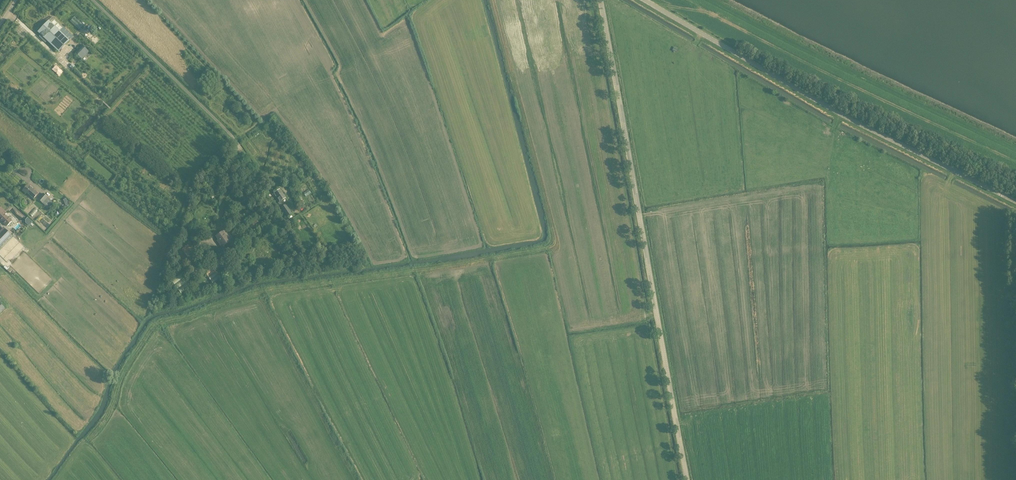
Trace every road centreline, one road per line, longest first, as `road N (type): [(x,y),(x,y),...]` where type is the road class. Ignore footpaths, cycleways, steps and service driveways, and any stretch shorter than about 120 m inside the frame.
road 1 (unclassified): [(688,479),(602,0)]
road 2 (unclassified): [(1015,202),(865,128),(644,0)]

